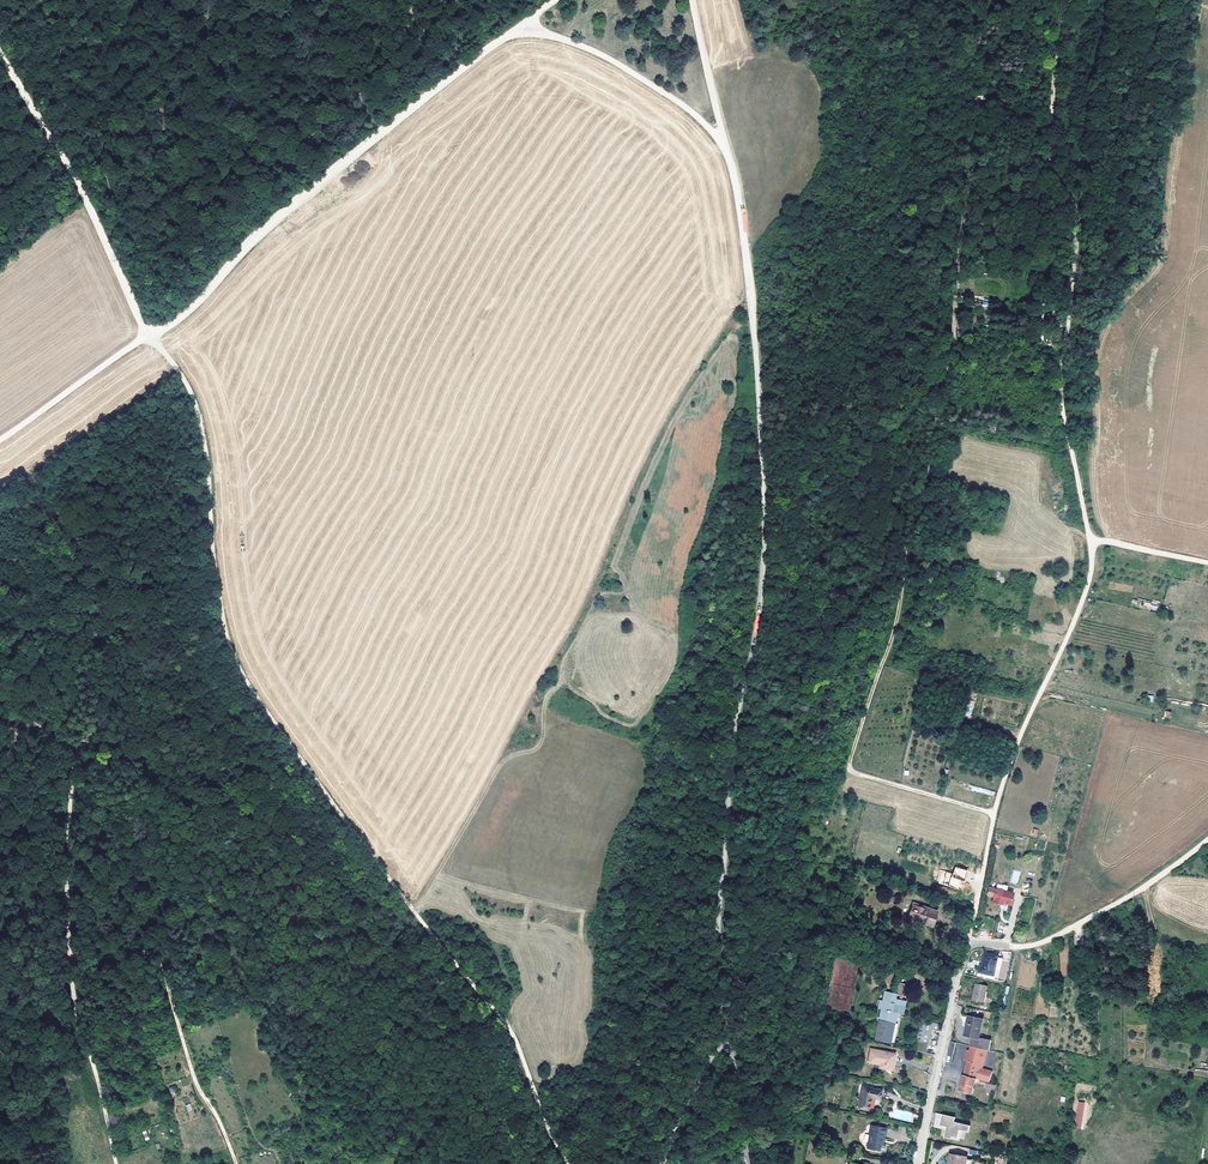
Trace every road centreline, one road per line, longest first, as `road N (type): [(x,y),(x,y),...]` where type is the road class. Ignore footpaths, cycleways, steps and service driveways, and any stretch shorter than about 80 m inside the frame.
road 1 (track): [(693,0),(746,245),(766,489),(761,606),(736,752),(716,996),(735,1065),(747,1163)]
road 2 (track): [(971,947),(1007,773),(1091,571),(1061,395),(1079,224),(1051,162),(1064,0)]
road 3 (track): [(994,815),(854,775),(850,764),(895,629),(946,385),(976,101),(1052,113)]
road 4 (track): [(563,1163),(506,1023),(324,794),(249,686),(227,634),(212,525)]
road 5 (track): [(148,338),(186,314),(289,208),(529,15),(560,0)]
road 6 (track): [(148,338),(72,167),(0,45)]
road 7 (track): [(236,1163),(199,1094),(158,950),(71,964)]
road 8 (track): [(82,739),(105,743),(115,615),(212,525)]
road 9 (residential): [(921,1163),(968,949),(1008,948)]
road 10 (track): [(727,151),(695,117),(612,63),(520,29)]
road 11 (track): [(1008,948),(1048,942),(1133,897),(1207,842)]
road 12 (track): [(82,739),(70,807),(71,964)]
road 13 (track): [(212,525),(196,412),(177,372),(148,338)]
road 14 (track): [(0,440),(148,338)]
road 15 (track): [(280,1163),(256,1139),(213,1014)]
road 16 (track): [(724,1036),(656,1163)]
road 17 (track): [(117,1163),(86,1041)]
road 18 (track): [(0,786),(30,723),(82,739)]
road 19 (track): [(1090,542),(1207,565)]

